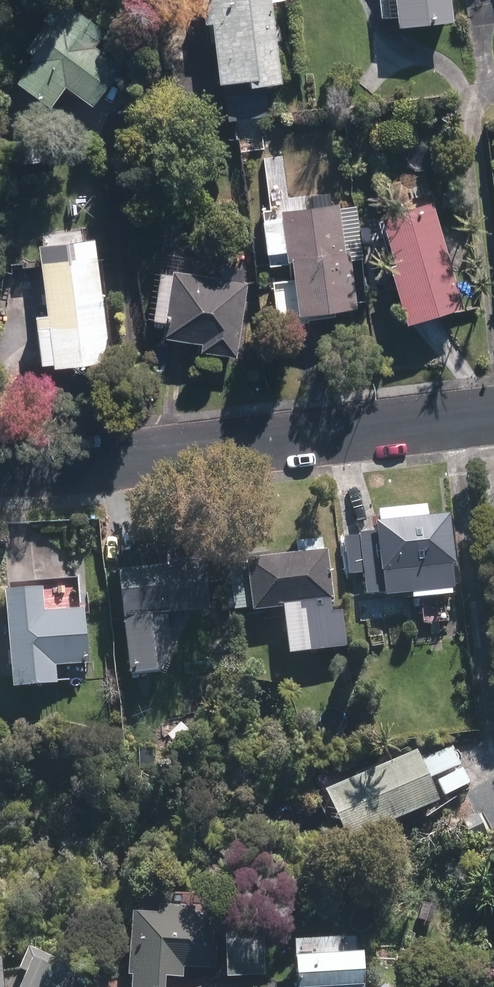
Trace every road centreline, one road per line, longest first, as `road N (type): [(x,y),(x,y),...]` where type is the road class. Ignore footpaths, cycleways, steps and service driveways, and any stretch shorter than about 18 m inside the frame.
road 1 (residential): [(0,459),(119,456),(493,411)]

